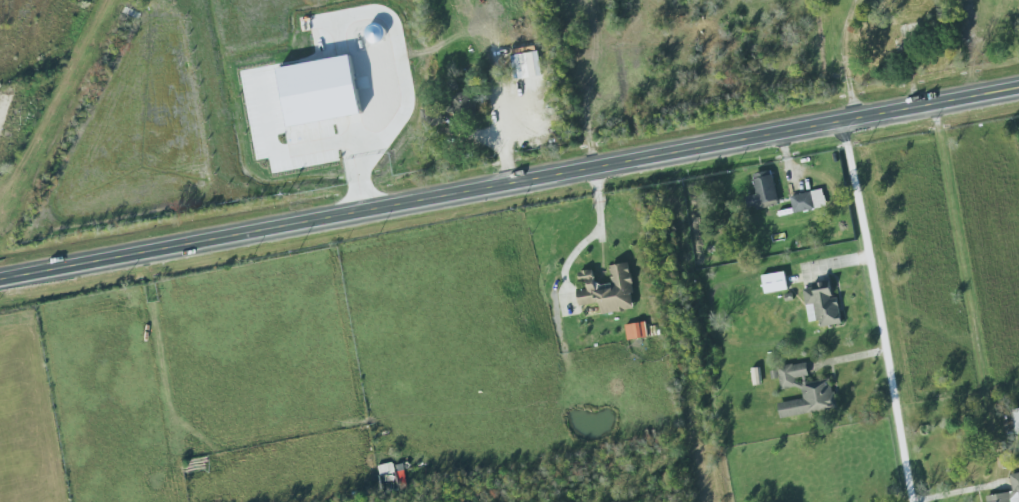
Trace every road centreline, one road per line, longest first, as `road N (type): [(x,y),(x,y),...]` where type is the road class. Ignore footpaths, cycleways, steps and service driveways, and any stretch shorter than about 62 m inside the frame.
road 1 (secondary): [(0,280),(1018,92)]
road 2 (residential): [(913,501),(842,126),(852,0)]
road 3 (residential): [(0,211),(114,0)]

